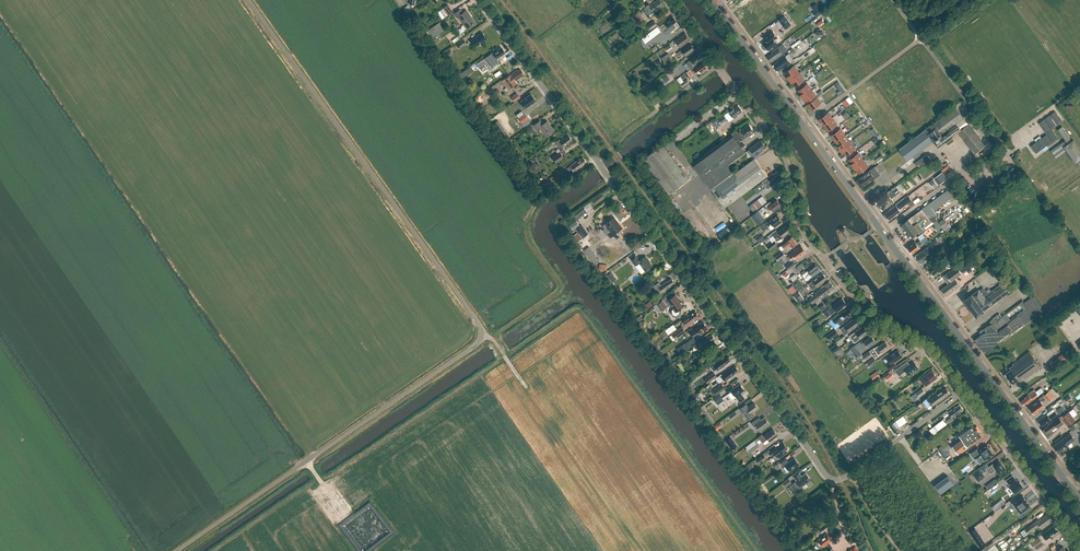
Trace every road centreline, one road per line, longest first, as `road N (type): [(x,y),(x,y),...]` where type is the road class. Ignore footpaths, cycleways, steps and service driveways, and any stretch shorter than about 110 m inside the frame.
road 1 (unclassified): [(176,550),(477,344),(482,330),(248,0)]
road 2 (residential): [(961,392),(844,479),(827,476),(478,0)]
road 3 (secondary): [(1068,486),(883,233)]
road 4 (unclassified): [(824,260),(794,219),(786,160),(669,0)]
road 5 (residential): [(883,233),(963,173),(1005,158),(921,38)]
road 6 (unclassified): [(1079,549),(961,392)]
road 7 (unclassified): [(961,392),(929,351),(870,319),(824,260)]
road 8 (secondary): [(803,125),(711,0)]
road 9 (unclassified): [(809,121),(921,38)]
road 10 (secondary): [(878,226),(803,125)]

